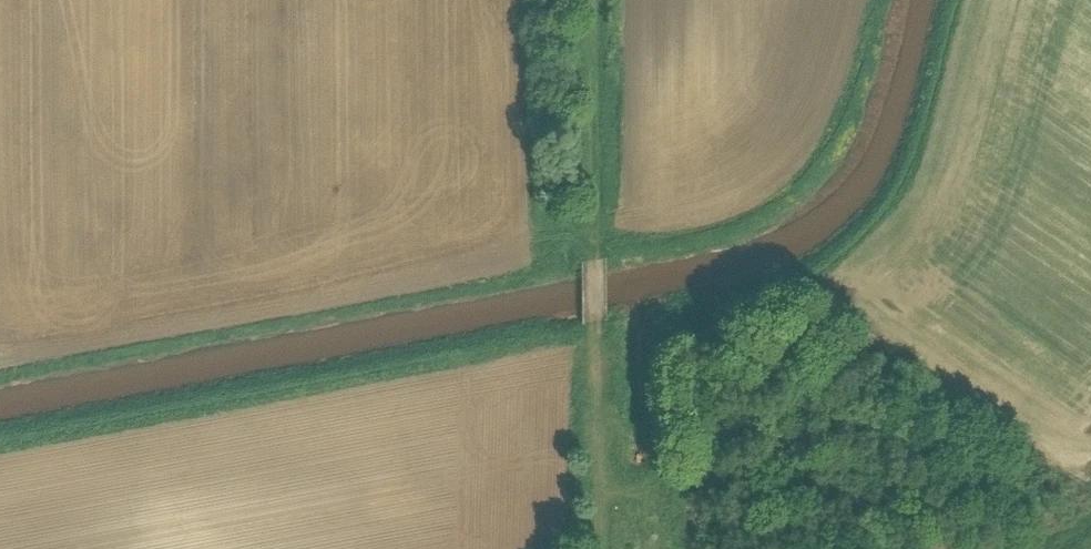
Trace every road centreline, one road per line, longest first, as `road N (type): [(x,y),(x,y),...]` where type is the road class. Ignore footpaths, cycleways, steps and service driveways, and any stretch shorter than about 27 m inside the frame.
road 1 (track): [(584,0),(600,548)]

